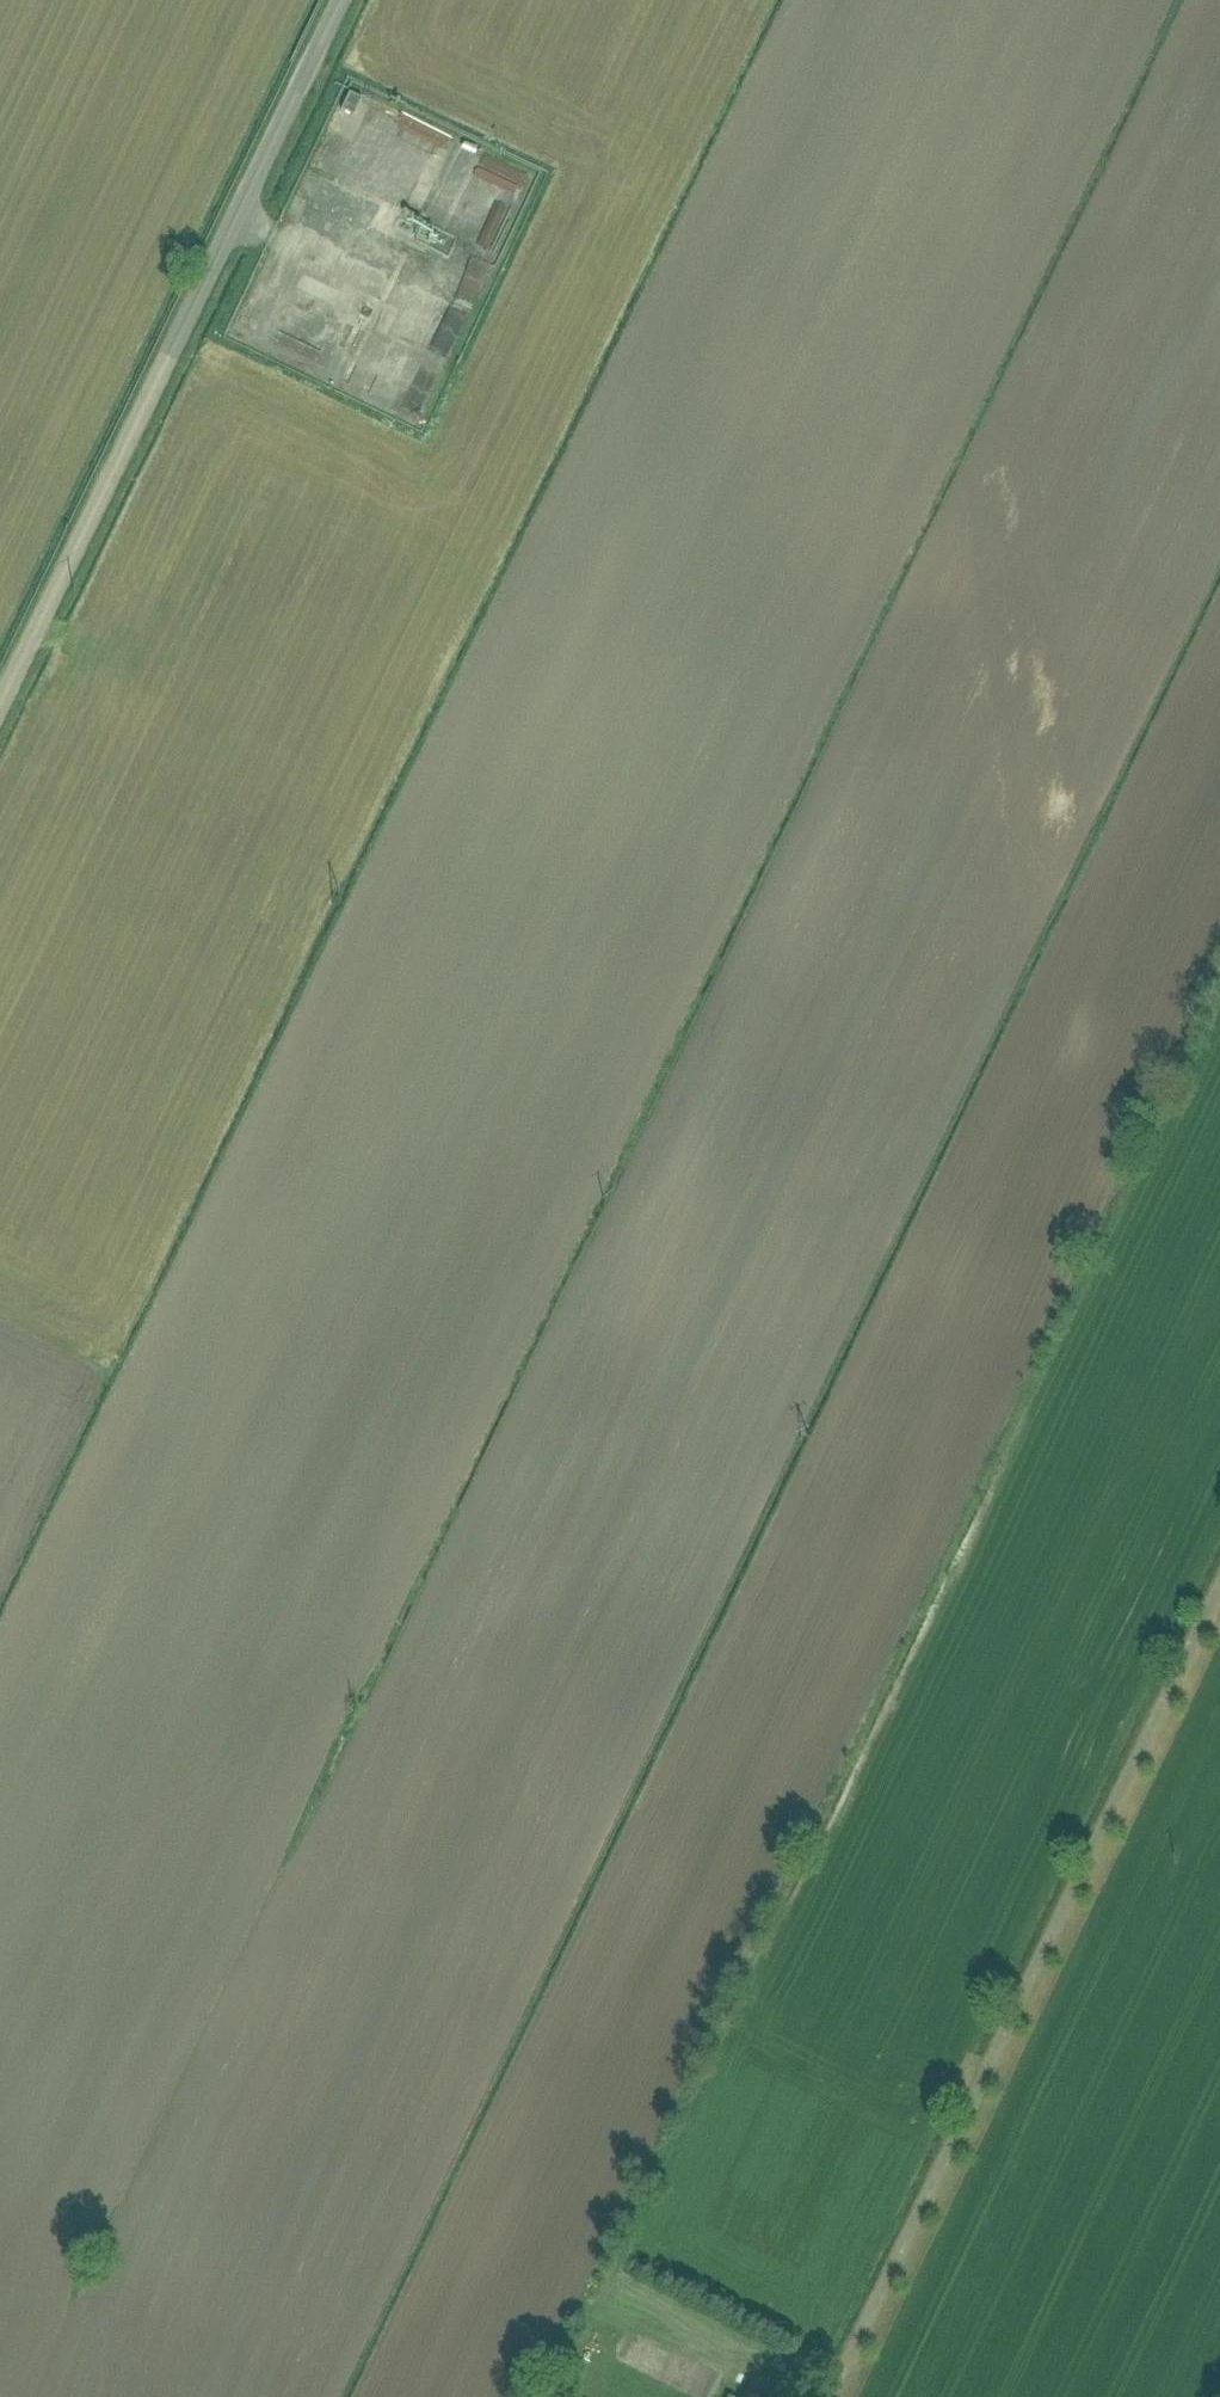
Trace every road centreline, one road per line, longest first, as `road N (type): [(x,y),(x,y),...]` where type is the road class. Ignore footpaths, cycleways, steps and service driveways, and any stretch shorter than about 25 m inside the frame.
road 1 (unclassified): [(344,0),(0,713)]

